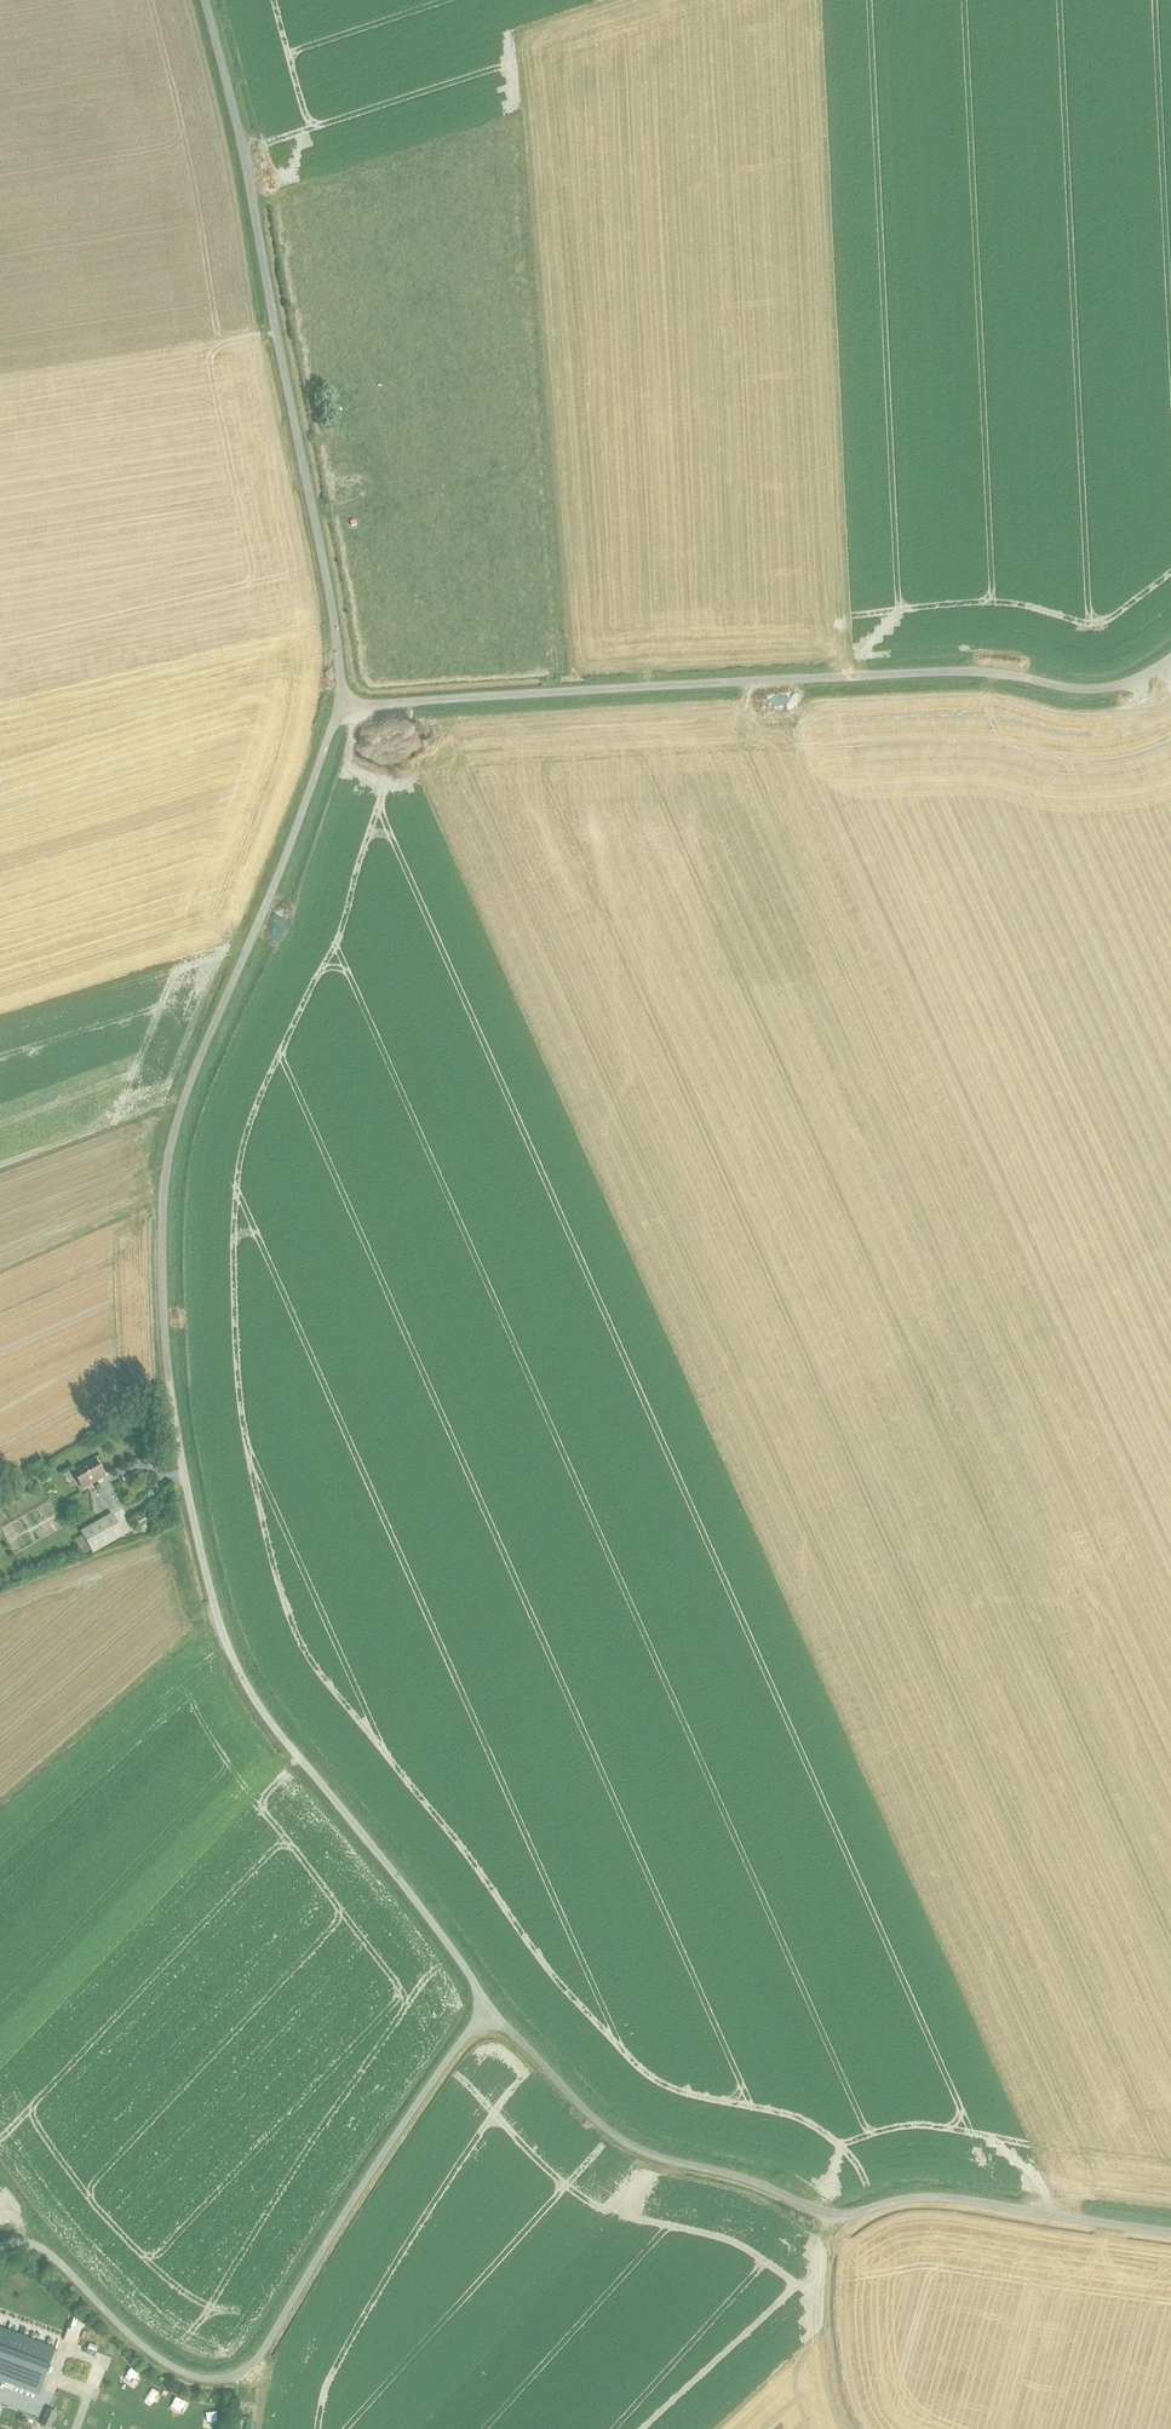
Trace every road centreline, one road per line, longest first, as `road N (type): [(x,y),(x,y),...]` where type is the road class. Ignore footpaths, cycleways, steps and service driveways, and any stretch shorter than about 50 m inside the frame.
road 1 (track): [(340,702),(980,672),(1097,690),(1170,660)]
road 2 (unclassified): [(1170,2233),(943,2197),(820,2214),(742,2177),(627,2144),(489,2012)]
road 3 (unclassified): [(489,2012),(416,1900),(240,1676),(205,1589),(161,1377)]
road 4 (unclassified): [(0,2247),(46,2252),(177,2370),(209,2380),(241,2373),(398,2132),(489,2012)]
road 5 (track): [(340,702),(331,603),(244,152),(205,0)]
road 6 (track): [(161,1377),(165,1197),(174,1140),(340,702)]

